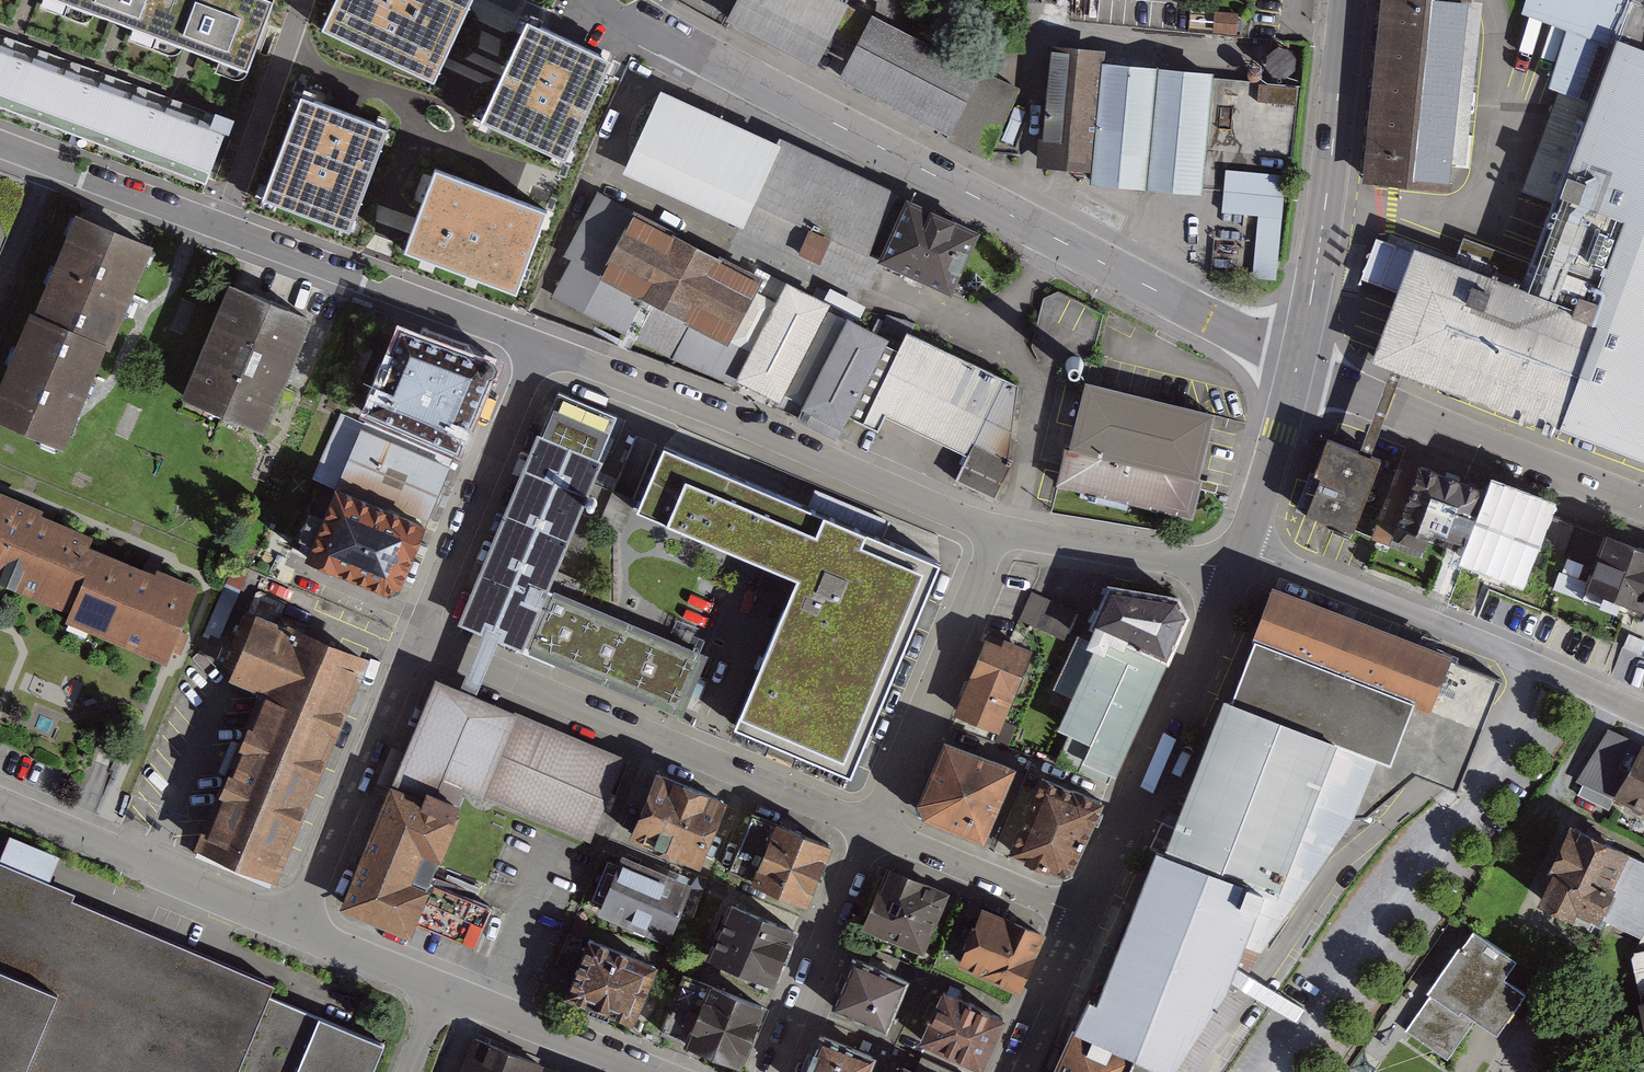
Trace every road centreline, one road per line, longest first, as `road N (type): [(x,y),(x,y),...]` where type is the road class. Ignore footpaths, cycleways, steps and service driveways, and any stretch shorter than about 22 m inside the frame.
road 1 (tertiary): [(1298,366),(605,0)]
road 2 (residential): [(0,146),(542,350)]
road 3 (residential): [(542,350),(999,532)]
road 4 (residential): [(423,641),(877,829)]
road 5 (residential): [(296,924),(651,1071)]
road 6 (tertiary): [(1086,918),(1240,574)]
road 7 (tertiary): [(1643,508),(1298,366)]
road 8 (tertiary): [(1298,366),(1347,0)]
road 9 (residential): [(877,829),(999,532)]
road 10 (residential): [(0,800),(296,924)]
road 11 (residential): [(542,350),(423,641)]
road 12 (residential): [(423,641),(296,924)]
road 13 (residential): [(1247,552),(1534,666)]
road 14 (residential): [(775,1071),(877,829)]
road 15 (residential): [(999,532),(1240,574)]
road 16 (residential): [(877,829),(1086,918)]
road 17 (tertiary): [(1247,552),(1298,366)]
road 18 (tertiary): [(1014,1071),(1086,918)]
road 19 (residential): [(1643,715),(1534,666)]

